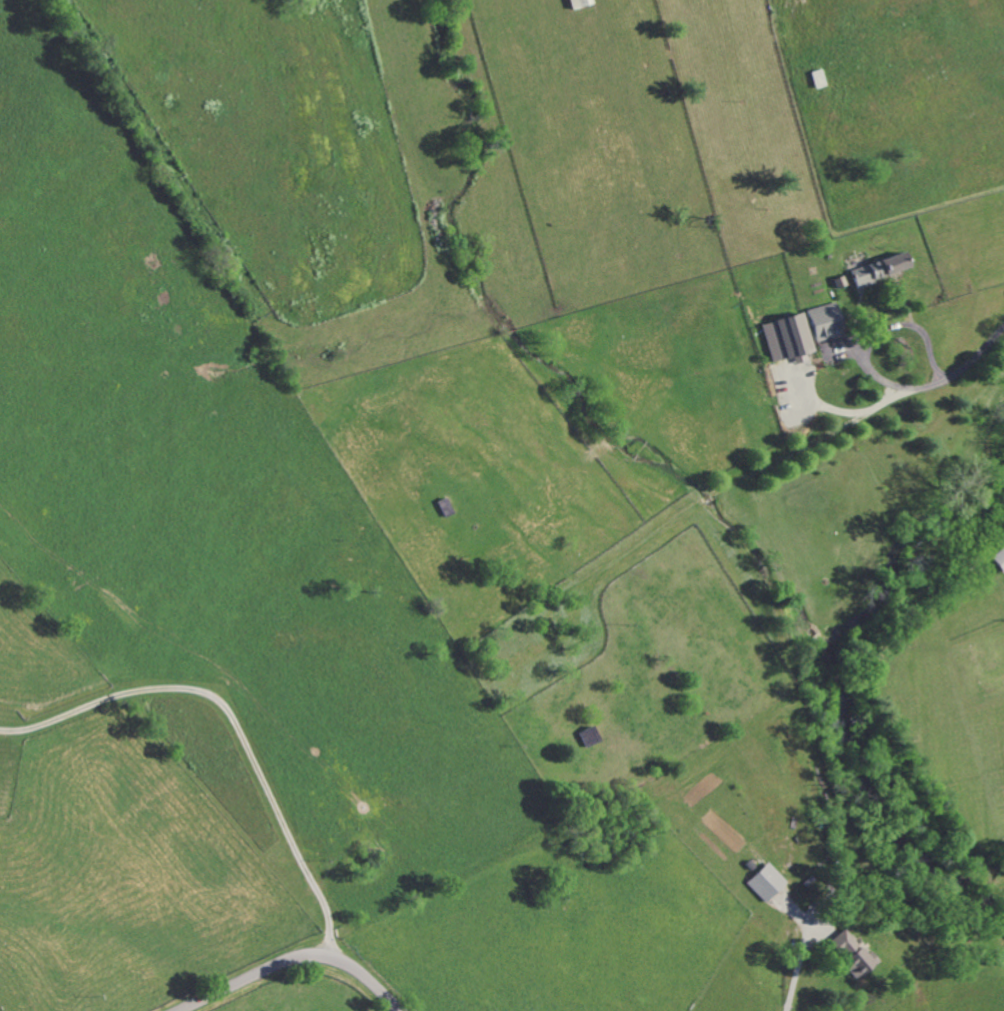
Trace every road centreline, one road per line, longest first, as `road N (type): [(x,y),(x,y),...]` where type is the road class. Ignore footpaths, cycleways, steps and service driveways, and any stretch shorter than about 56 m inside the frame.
road 1 (residential): [(179,1010),(313,958),(349,969),(398,1010)]

